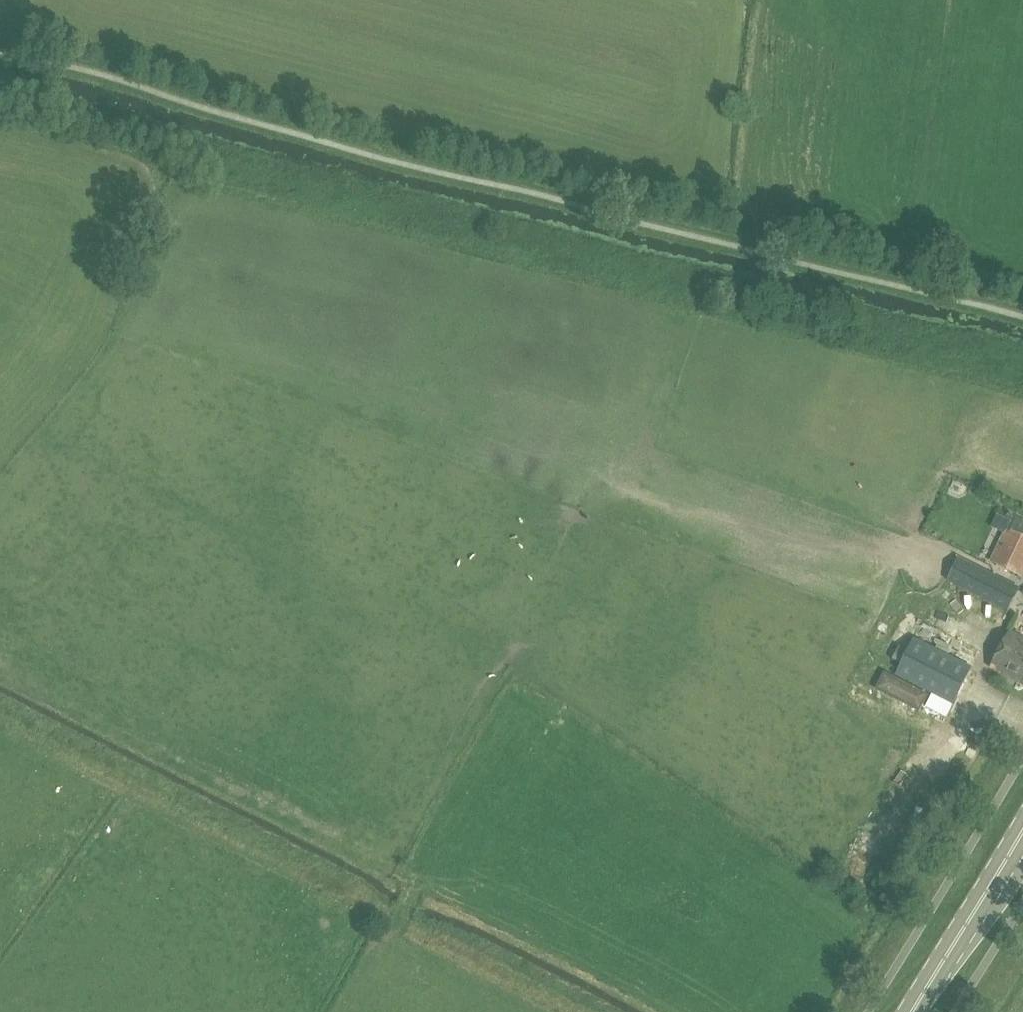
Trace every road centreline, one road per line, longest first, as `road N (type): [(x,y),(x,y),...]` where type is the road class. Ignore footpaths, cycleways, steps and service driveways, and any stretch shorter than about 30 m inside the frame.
road 1 (secondary): [(907,1011),(1022,822)]

